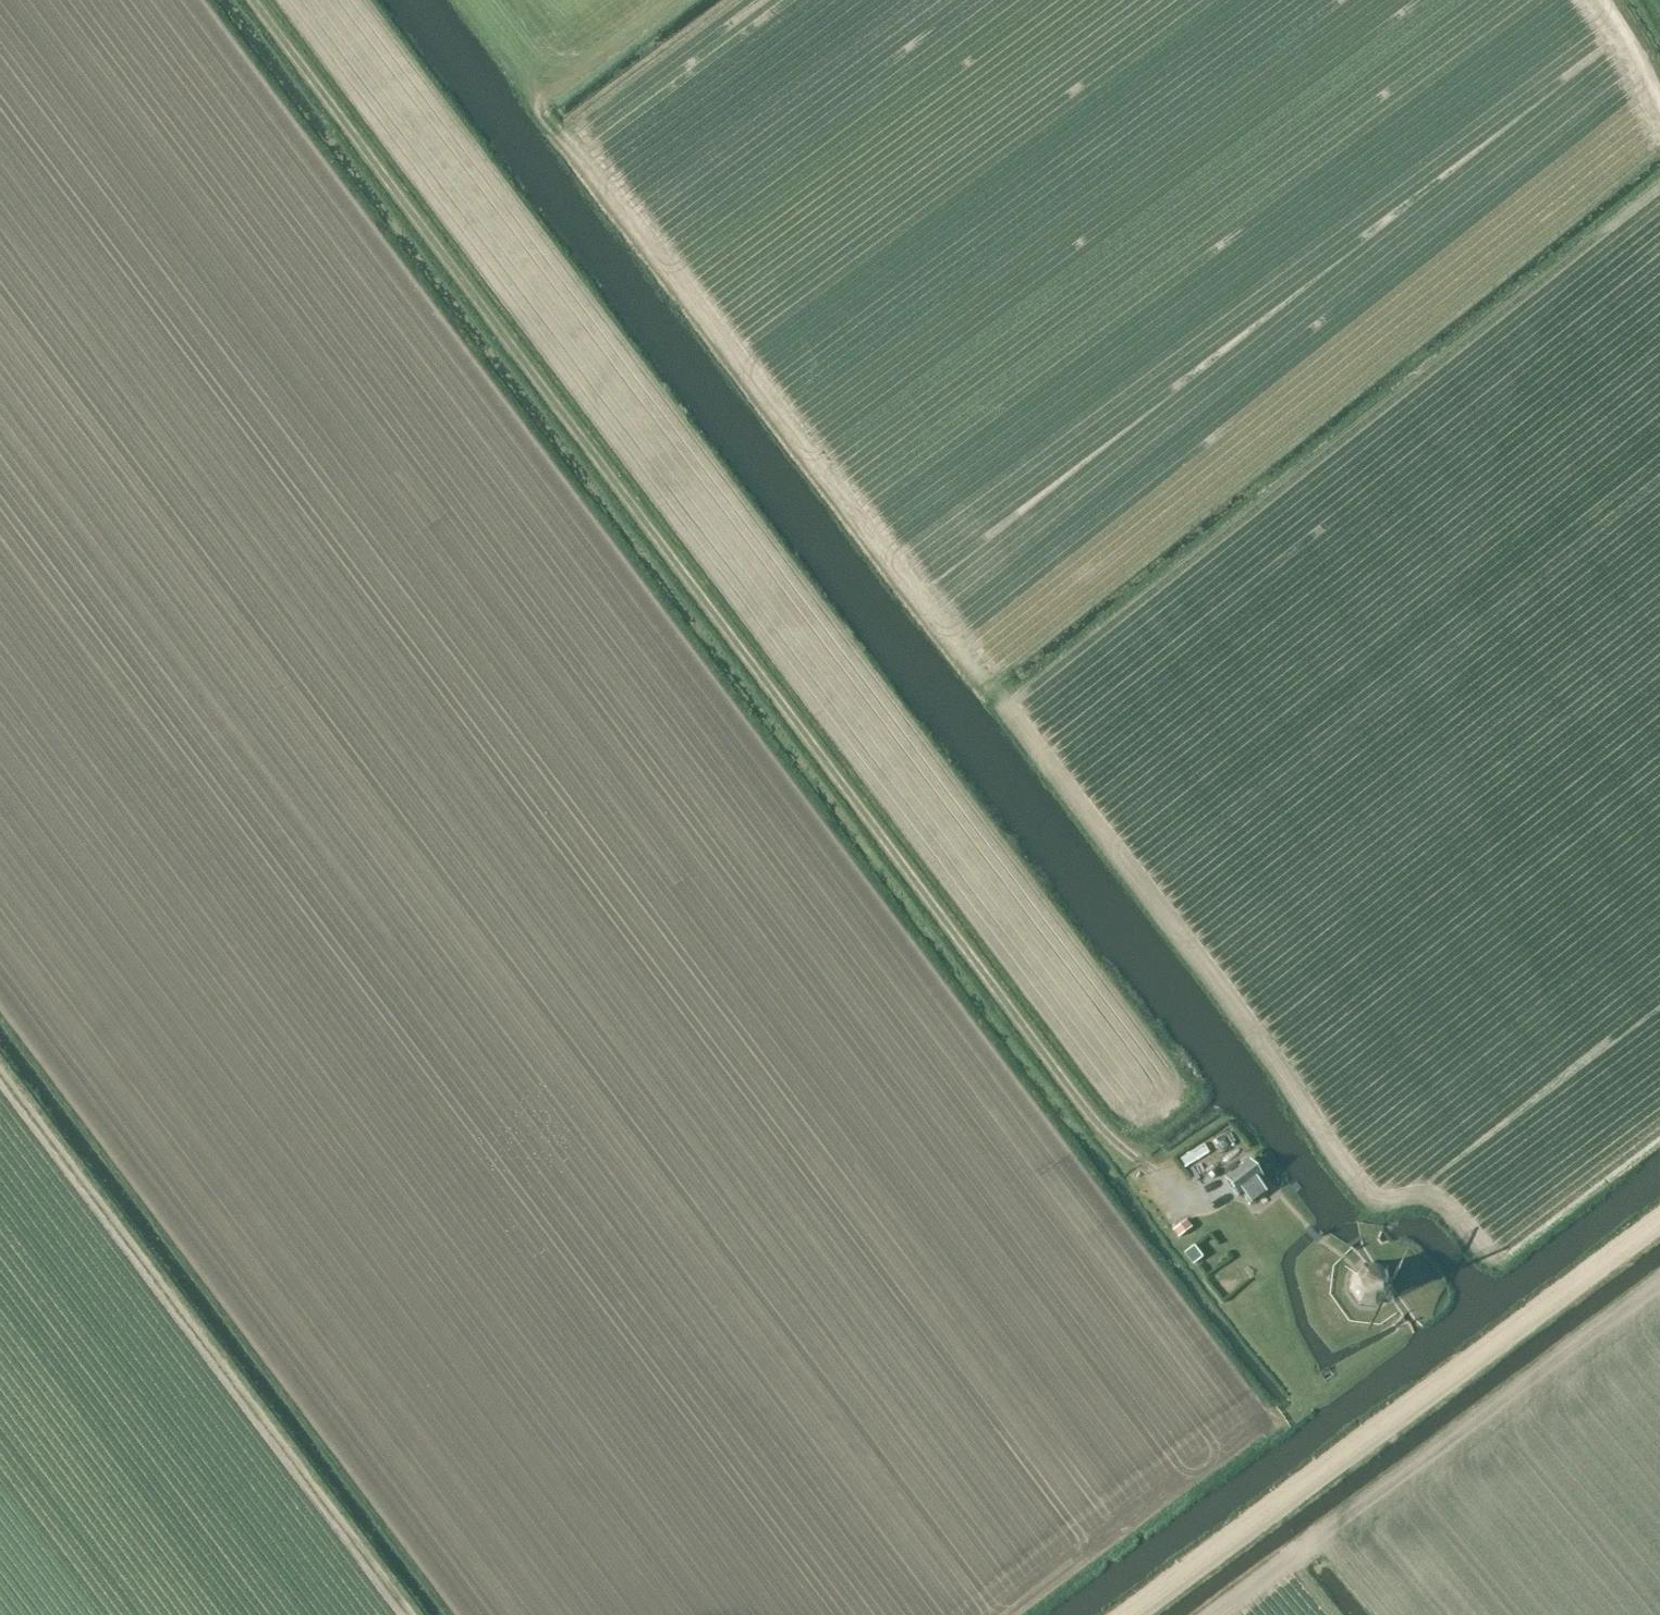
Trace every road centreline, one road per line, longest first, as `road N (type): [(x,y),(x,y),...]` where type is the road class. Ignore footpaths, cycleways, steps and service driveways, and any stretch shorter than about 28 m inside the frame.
road 1 (track): [(1200,1204),(1129,1154),(1085,1109),(246,0)]

